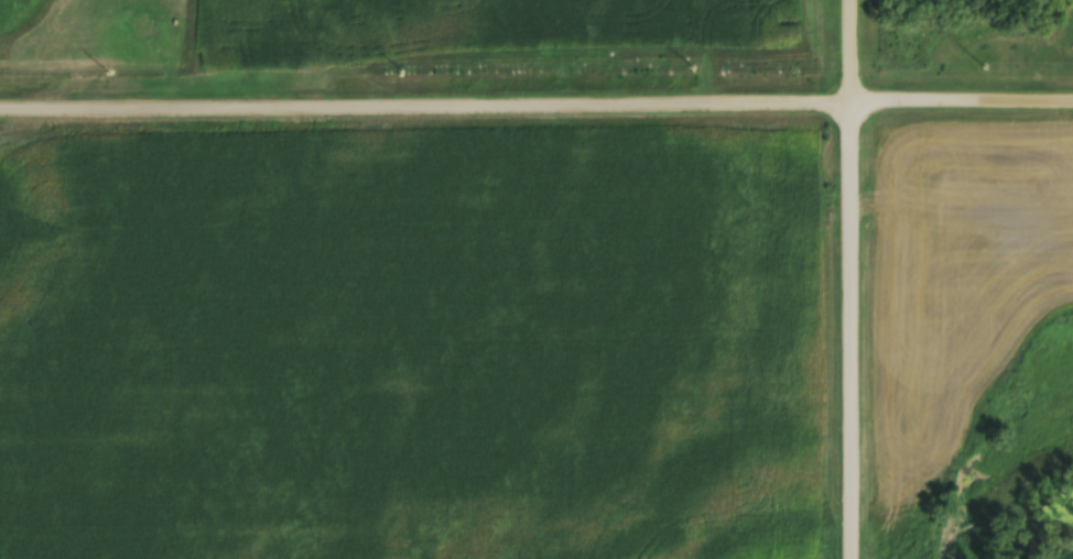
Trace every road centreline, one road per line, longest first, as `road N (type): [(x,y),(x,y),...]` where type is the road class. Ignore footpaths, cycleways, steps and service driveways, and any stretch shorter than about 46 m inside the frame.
road 1 (residential): [(1072,98),(0,105)]
road 2 (residential): [(855,558),(853,99)]

